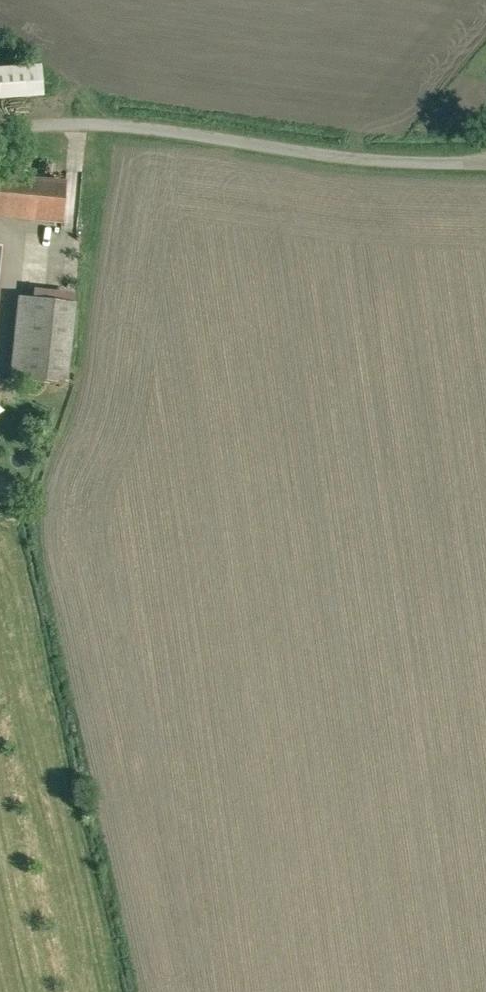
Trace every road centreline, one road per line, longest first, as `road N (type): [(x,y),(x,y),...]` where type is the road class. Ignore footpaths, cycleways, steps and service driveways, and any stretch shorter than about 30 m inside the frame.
road 1 (unclassified): [(0,113),(92,107),(313,136),(485,141)]

